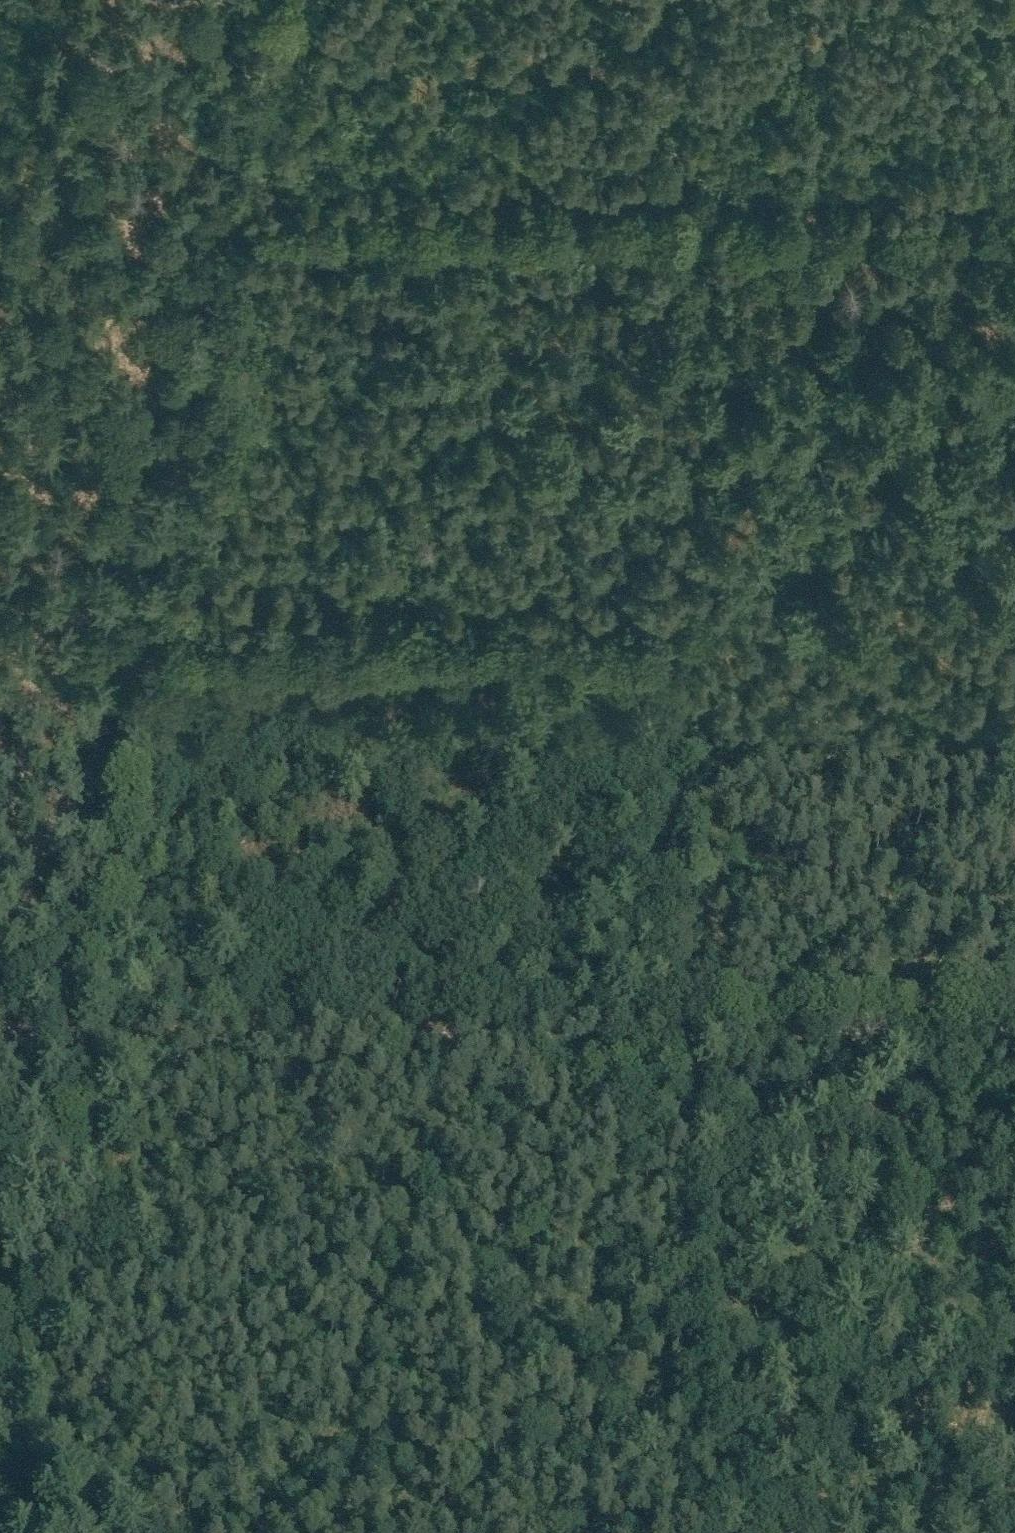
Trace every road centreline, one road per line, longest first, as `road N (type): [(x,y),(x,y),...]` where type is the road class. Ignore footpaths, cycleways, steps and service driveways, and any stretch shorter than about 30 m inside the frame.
road 1 (track): [(265,0),(219,242),(1014,236)]
road 2 (track): [(219,242),(69,1041),(0,925)]
road 3 (track): [(699,629),(804,316),(833,136),(867,0)]
road 4 (track): [(688,844),(689,1027),(257,1036)]
road 5 (track): [(257,1036),(69,1041),(0,1405)]
road 6 (track): [(689,1027),(1014,1021)]
road 7 (track): [(699,629),(688,844)]

